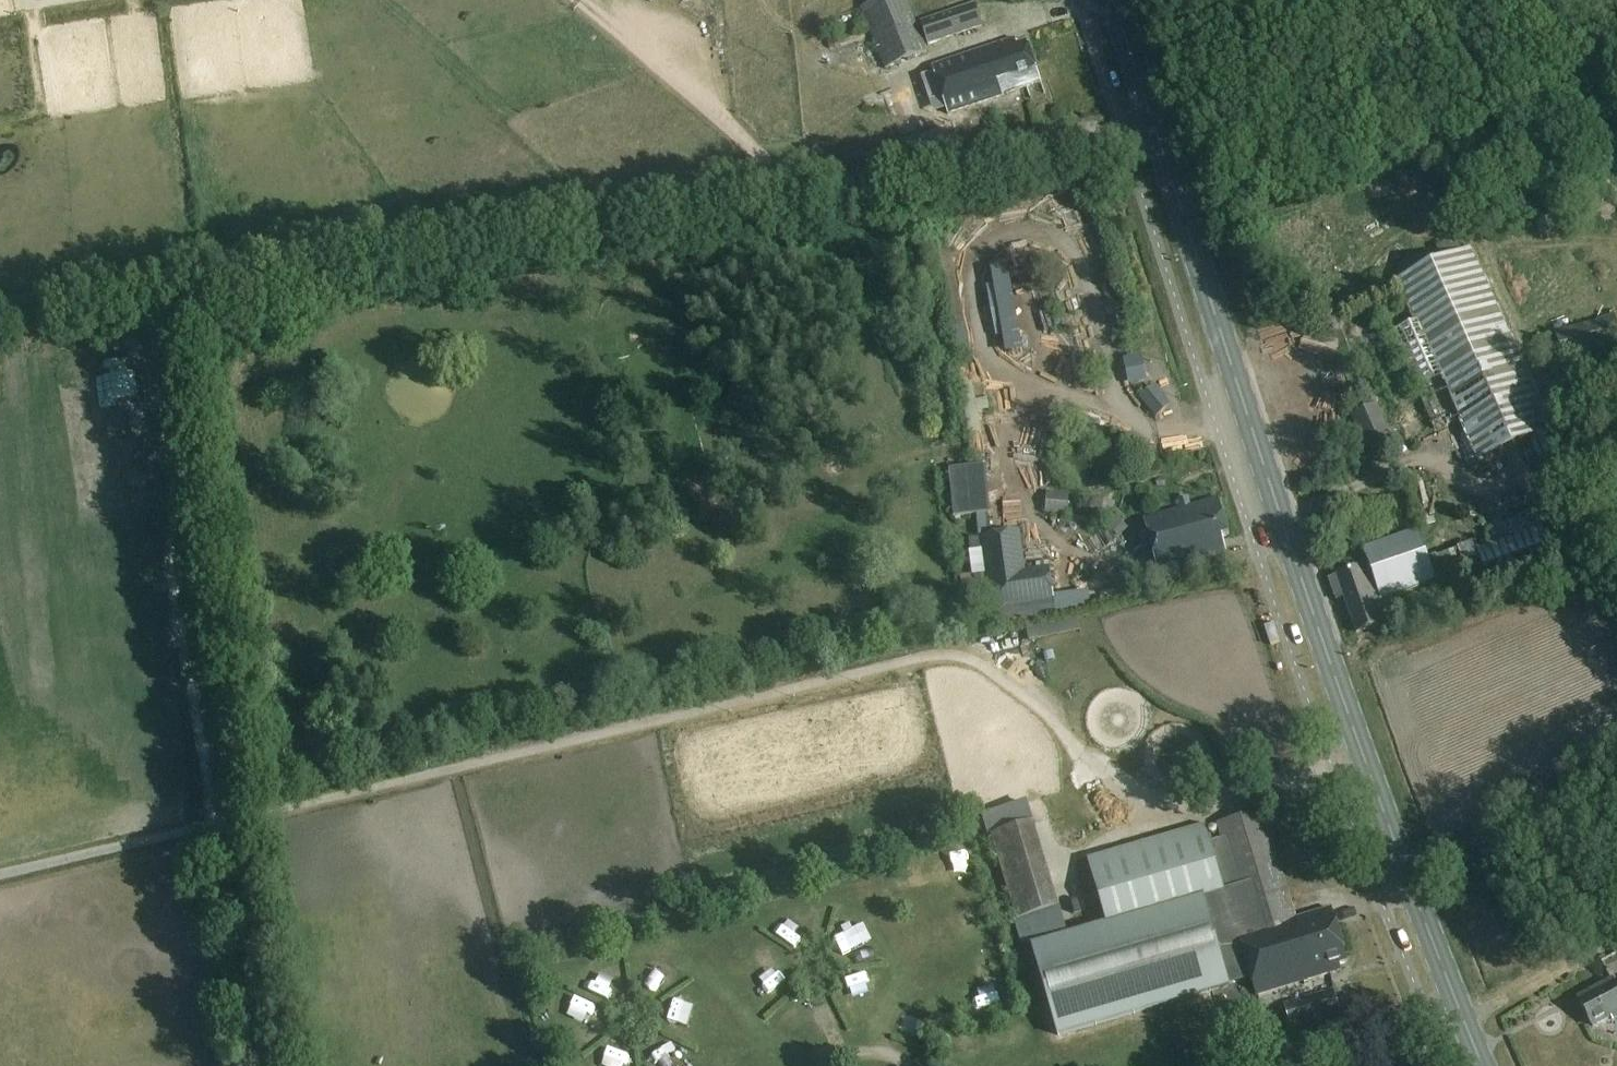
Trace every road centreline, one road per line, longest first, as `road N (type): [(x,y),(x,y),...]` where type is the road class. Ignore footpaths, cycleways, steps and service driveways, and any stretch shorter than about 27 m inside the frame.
road 1 (track): [(1092,757),(988,662),(935,654),(0,874)]
road 2 (track): [(1119,132),(0,309)]
road 3 (primary): [(1482,1065),(1356,735),(1114,0)]
road 4 (track): [(137,287),(242,1065)]
road 5 (track): [(1616,940),(1506,998),(1458,1005)]

